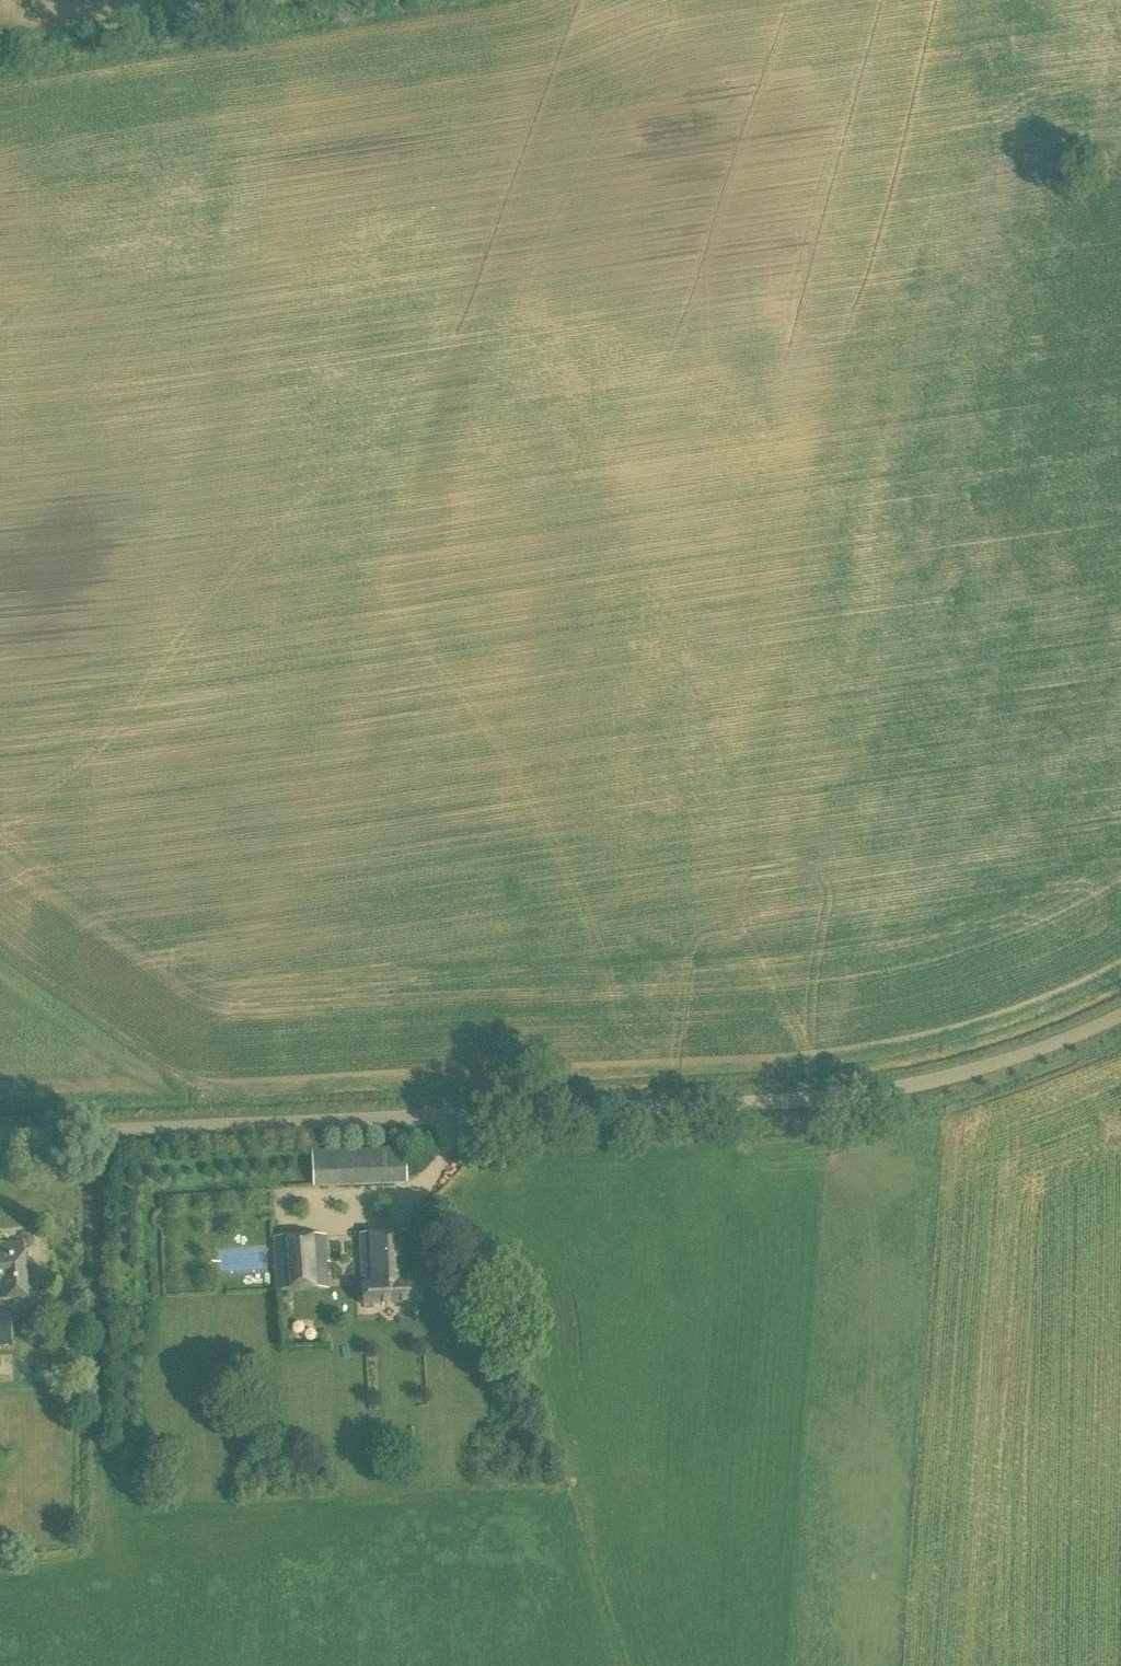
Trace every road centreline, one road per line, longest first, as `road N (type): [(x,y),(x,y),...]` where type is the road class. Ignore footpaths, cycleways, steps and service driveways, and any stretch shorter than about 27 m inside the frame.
road 1 (unclassified): [(0,1135),(918,1108),(1011,1088),(1120,1026)]

